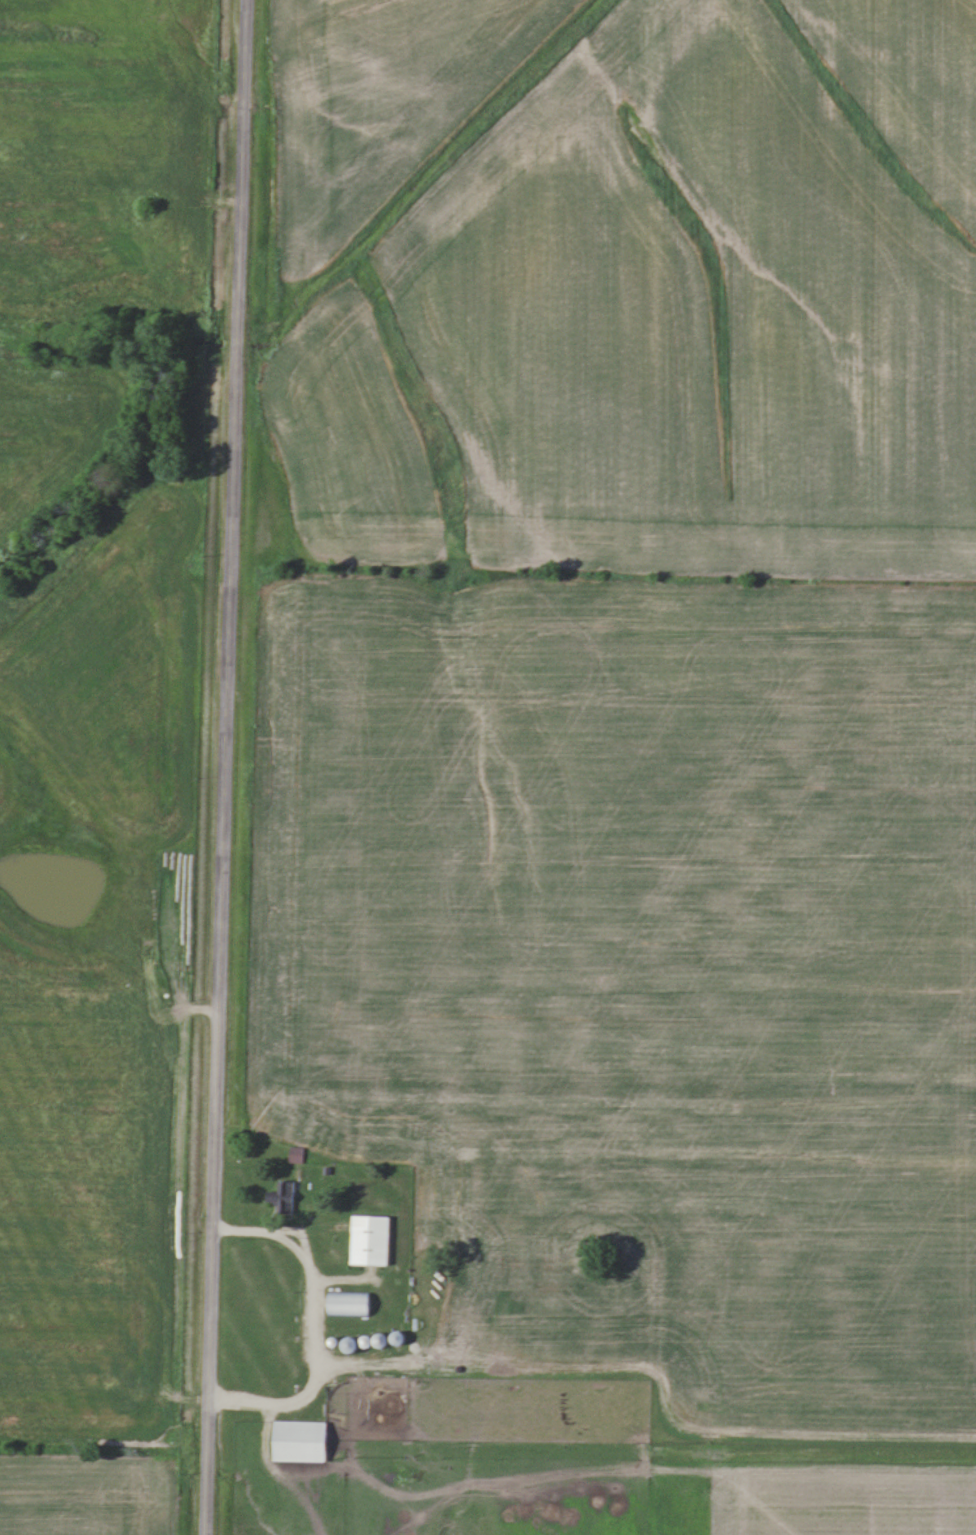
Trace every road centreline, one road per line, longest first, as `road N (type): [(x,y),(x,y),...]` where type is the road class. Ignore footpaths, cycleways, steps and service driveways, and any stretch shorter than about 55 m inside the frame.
road 1 (tertiary): [(204,1534),(246,0)]

